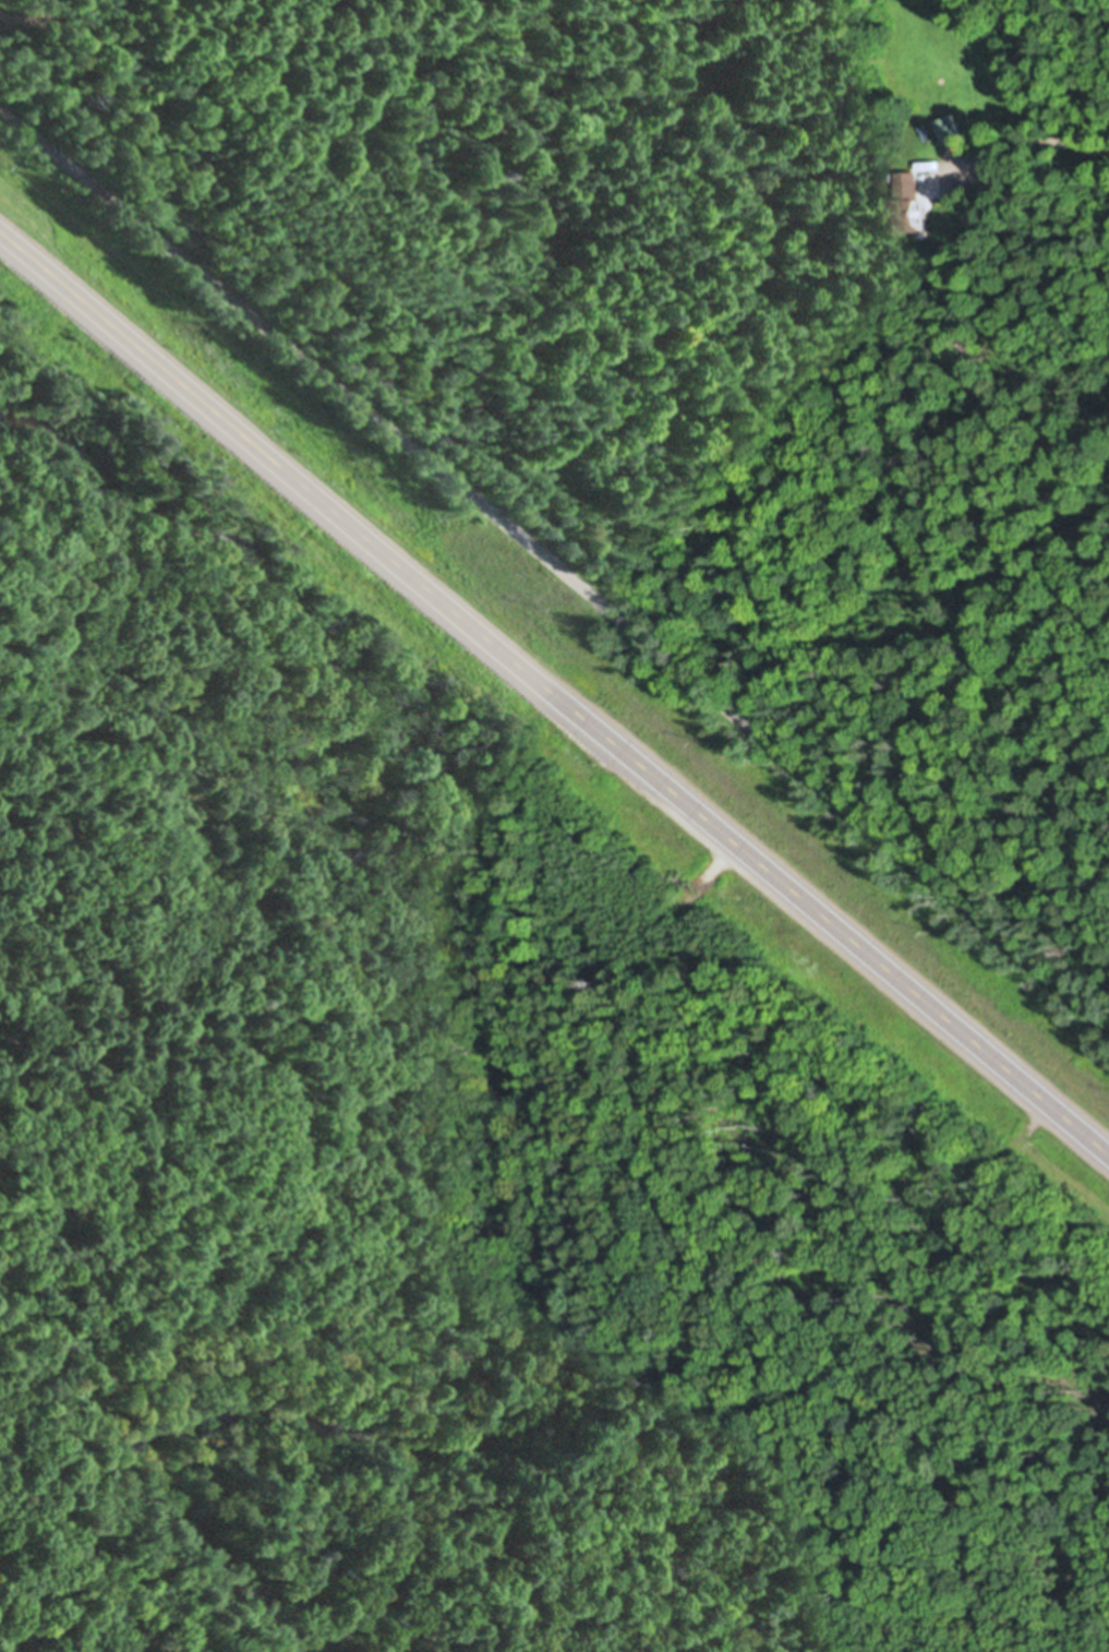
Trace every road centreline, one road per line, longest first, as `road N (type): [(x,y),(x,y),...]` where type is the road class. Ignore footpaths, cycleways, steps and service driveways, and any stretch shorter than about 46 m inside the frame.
road 1 (primary): [(1108,1161),(0,236)]

